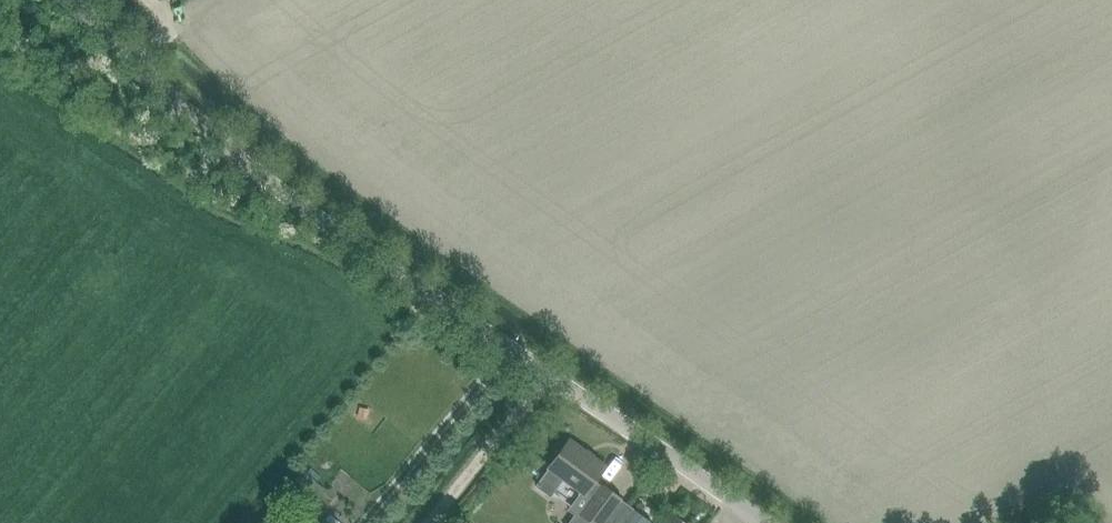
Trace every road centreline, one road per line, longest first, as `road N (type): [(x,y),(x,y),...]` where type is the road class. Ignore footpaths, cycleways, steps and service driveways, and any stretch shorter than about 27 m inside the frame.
road 1 (tertiary): [(761,522),(253,169),(69,0)]

